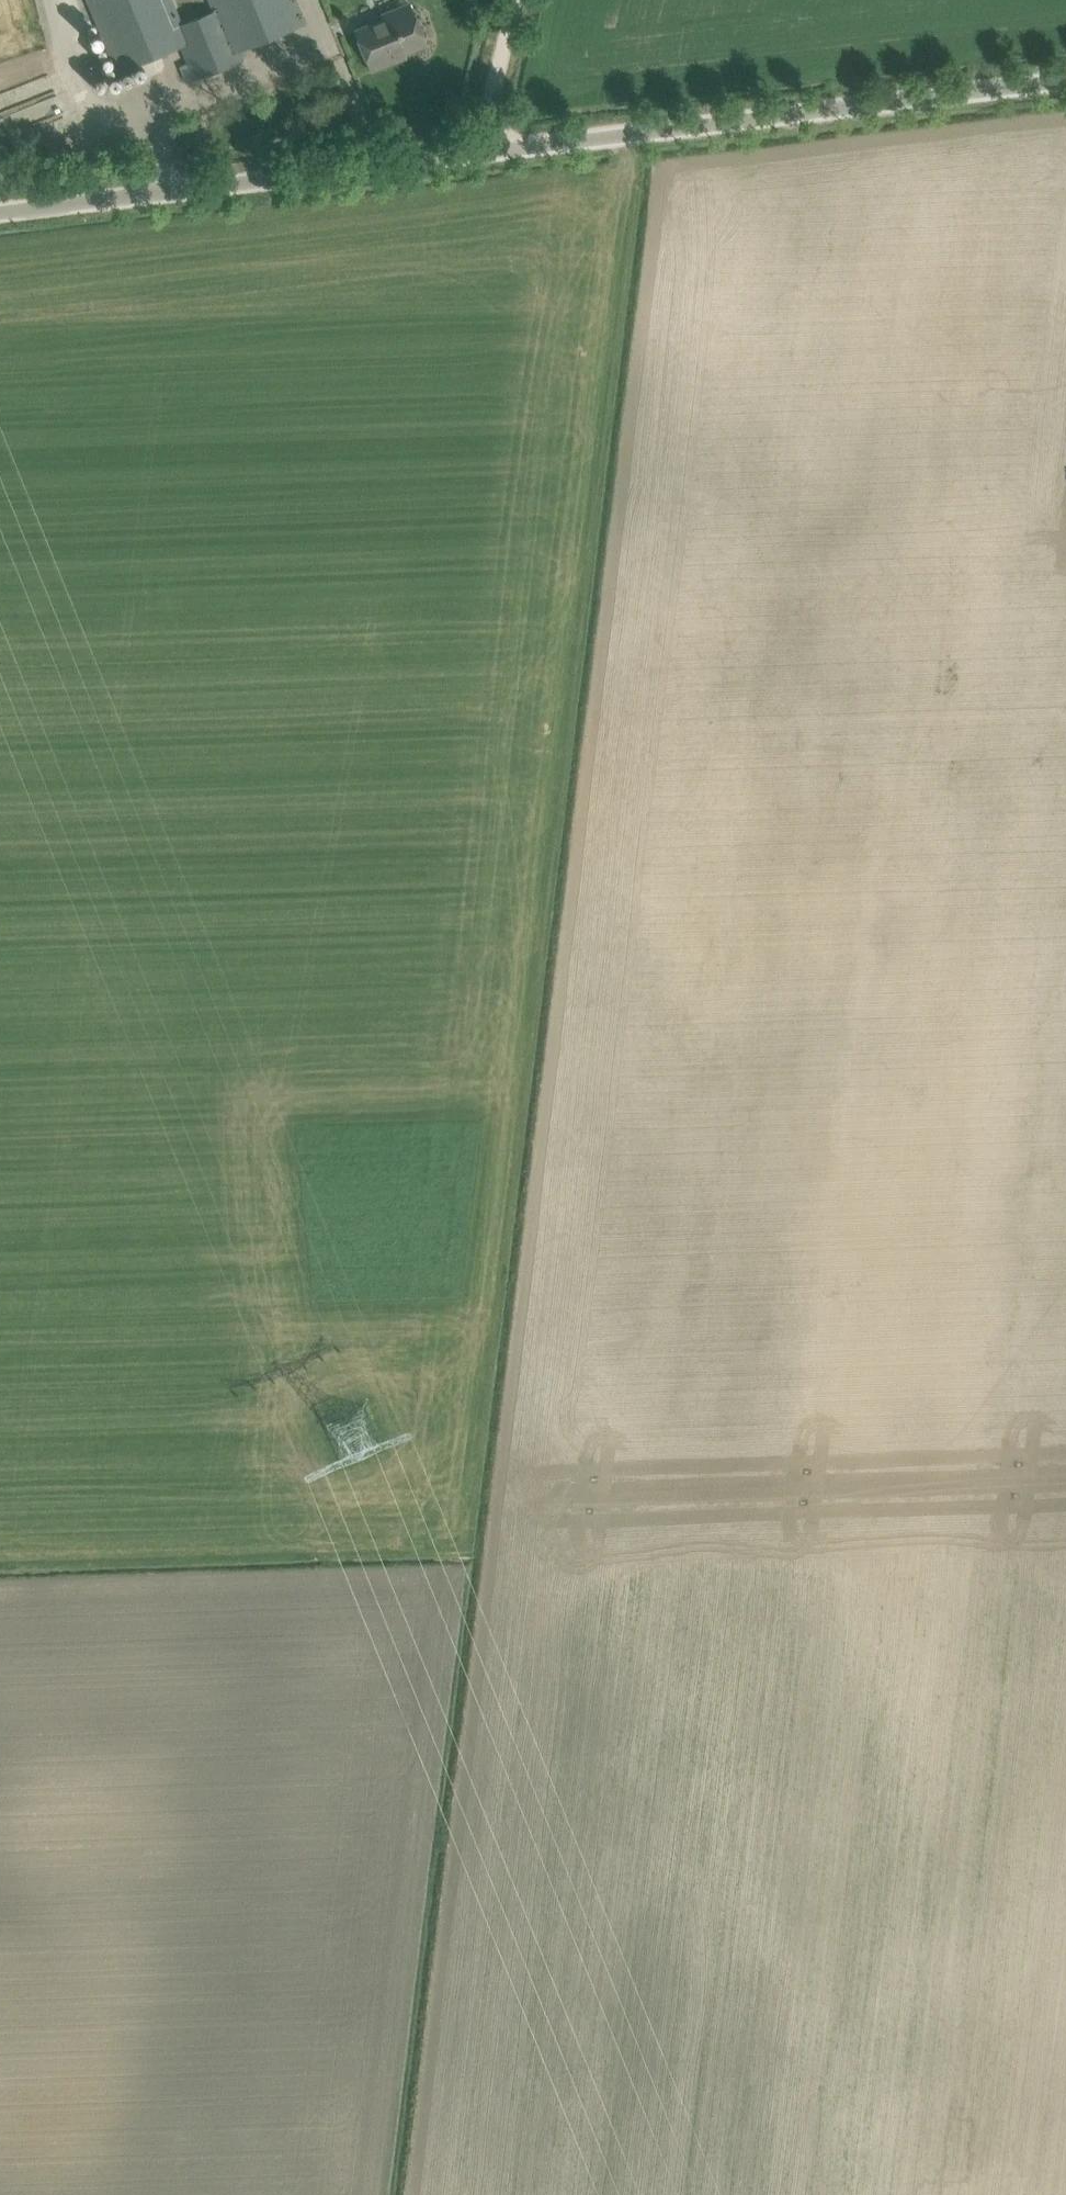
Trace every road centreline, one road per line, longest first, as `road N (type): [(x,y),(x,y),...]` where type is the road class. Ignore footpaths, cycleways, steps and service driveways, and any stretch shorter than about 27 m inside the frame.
road 1 (unclassified): [(0,223),(1065,85)]
road 2 (track): [(466,160),(504,0)]

